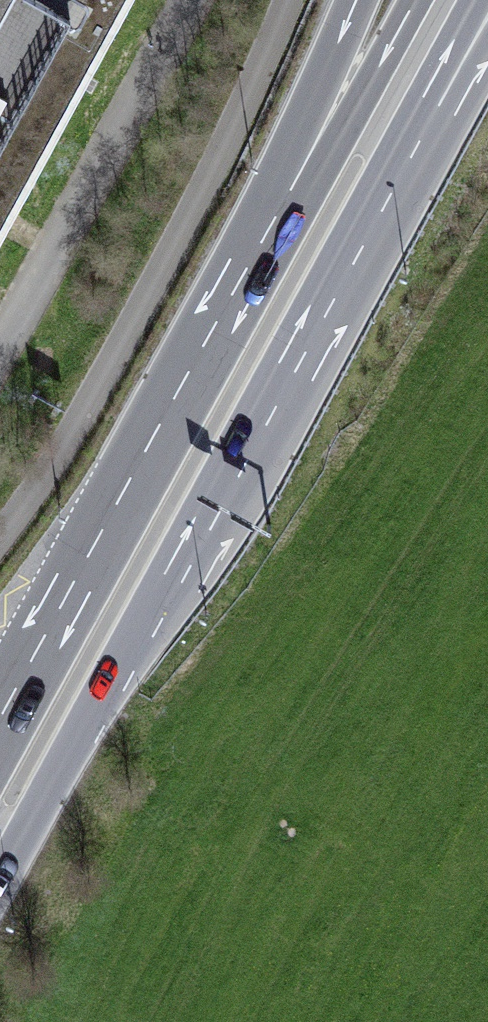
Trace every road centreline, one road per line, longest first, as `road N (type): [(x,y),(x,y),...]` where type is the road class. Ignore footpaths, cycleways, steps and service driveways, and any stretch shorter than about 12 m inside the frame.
road 1 (primary): [(0,881),(410,126)]
road 2 (primary): [(280,234),(0,720)]
road 3 (primary): [(416,0),(280,234)]
road 4 (primary): [(351,0),(305,104),(280,234)]
road 5 (primary): [(410,126),(477,0)]
road 6 (motorway): [(410,126),(487,27)]

